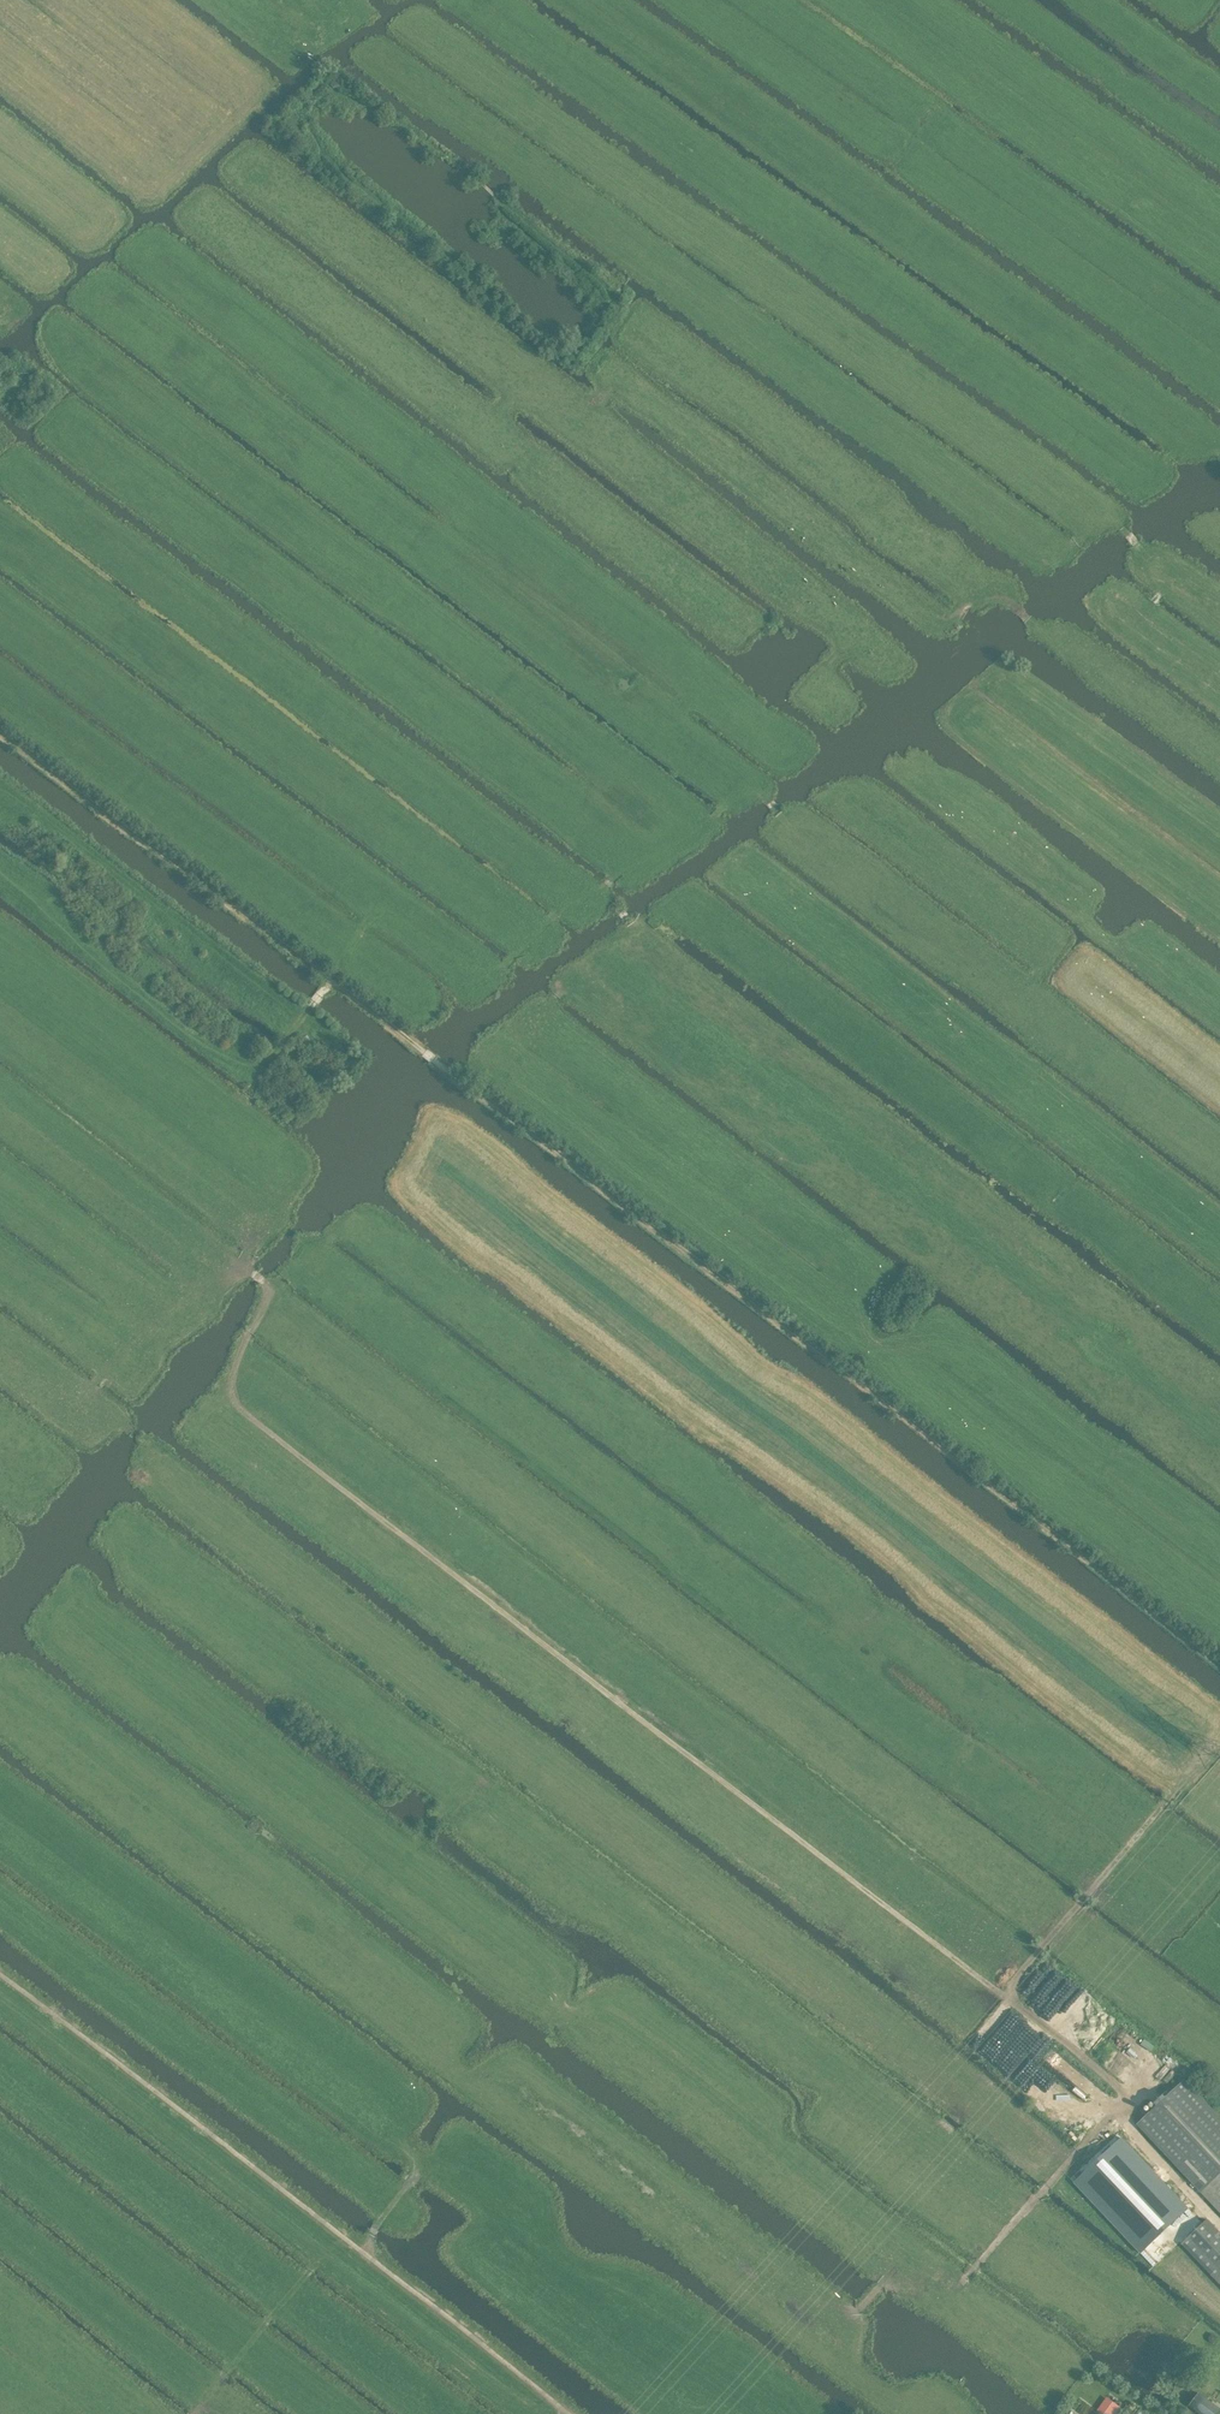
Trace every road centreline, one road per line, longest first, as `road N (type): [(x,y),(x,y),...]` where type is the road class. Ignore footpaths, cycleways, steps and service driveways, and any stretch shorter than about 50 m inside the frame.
road 1 (track): [(1010,1997),(239,1408),(232,1373),(288,1271)]
road 2 (track): [(0,1975),(564,2413)]
road 3 (track): [(1219,2223),(1127,2124),(1124,2089),(1010,1997)]
road 4 (track): [(1010,1997),(1016,1978),(1175,1793)]

